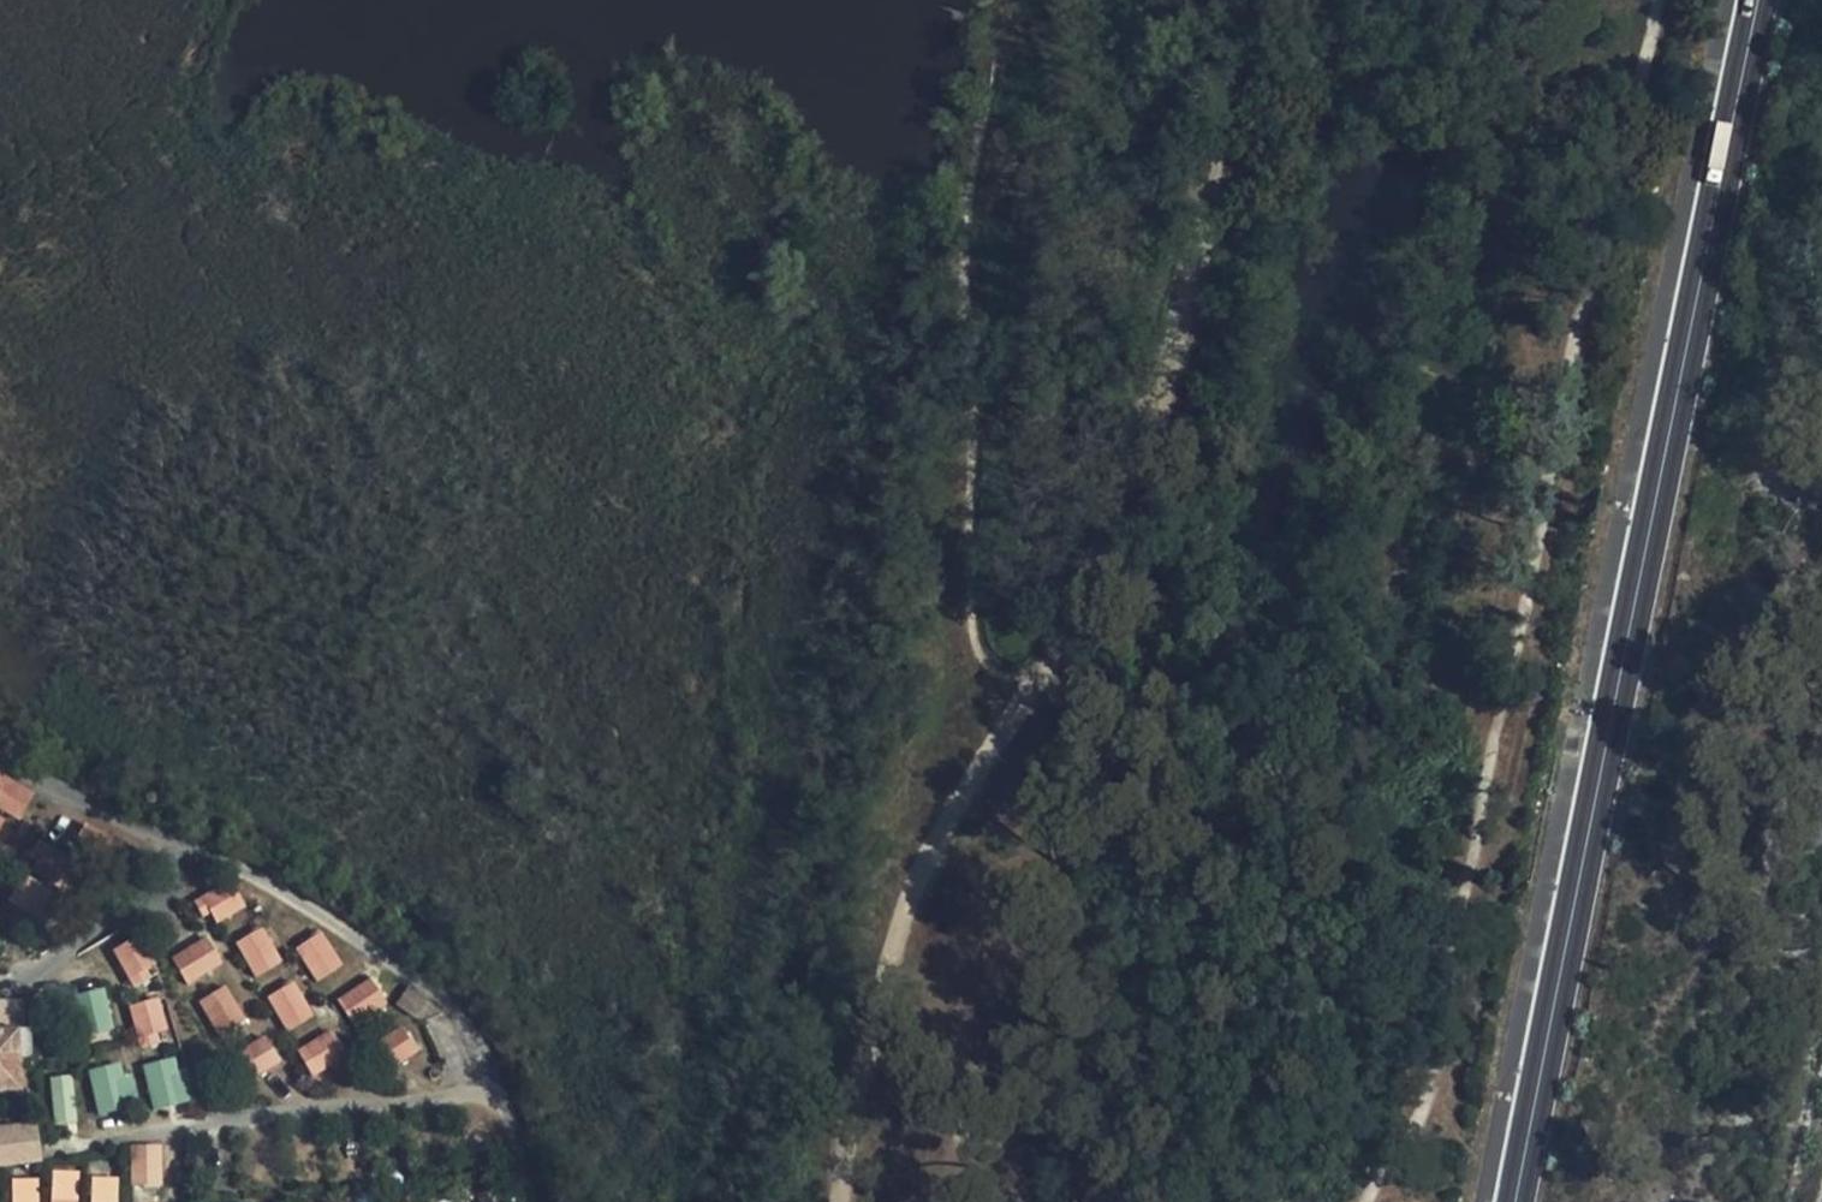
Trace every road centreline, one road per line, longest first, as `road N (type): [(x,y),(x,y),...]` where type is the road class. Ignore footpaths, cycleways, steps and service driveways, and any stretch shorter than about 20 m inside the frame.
road 1 (track): [(1244,0),(1167,339),(1092,554),(935,884),(874,1076),(856,1201)]
road 2 (primary): [(1512,1201),(1753,0)]

